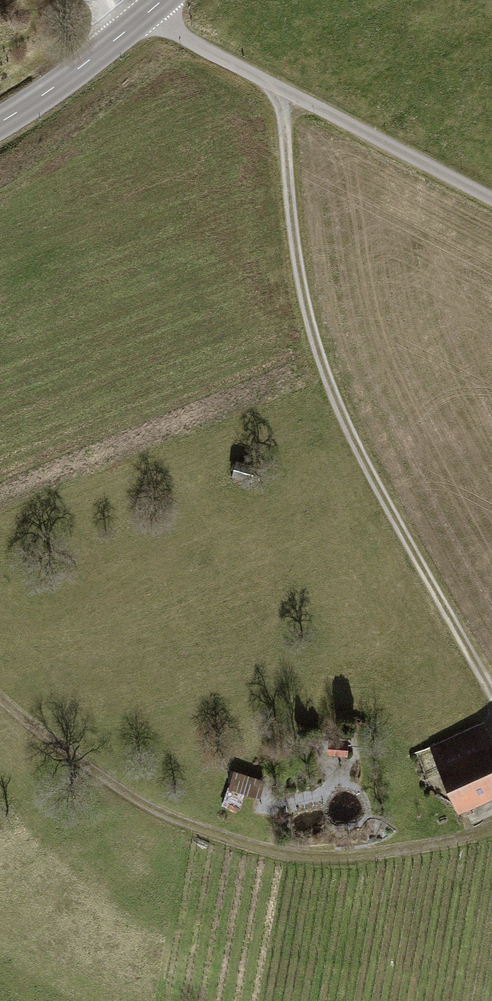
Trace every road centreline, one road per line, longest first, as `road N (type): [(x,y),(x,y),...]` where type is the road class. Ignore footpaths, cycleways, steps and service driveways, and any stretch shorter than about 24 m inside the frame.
road 1 (track): [(491,696),(355,437),(320,352),(292,217),(285,92)]
road 2 (track): [(491,828),(440,846),(346,858),(266,850),(183,823),(0,698)]
road 3 (residential): [(146,16),(491,200)]
road 4 (secondary): [(146,16),(0,123)]

